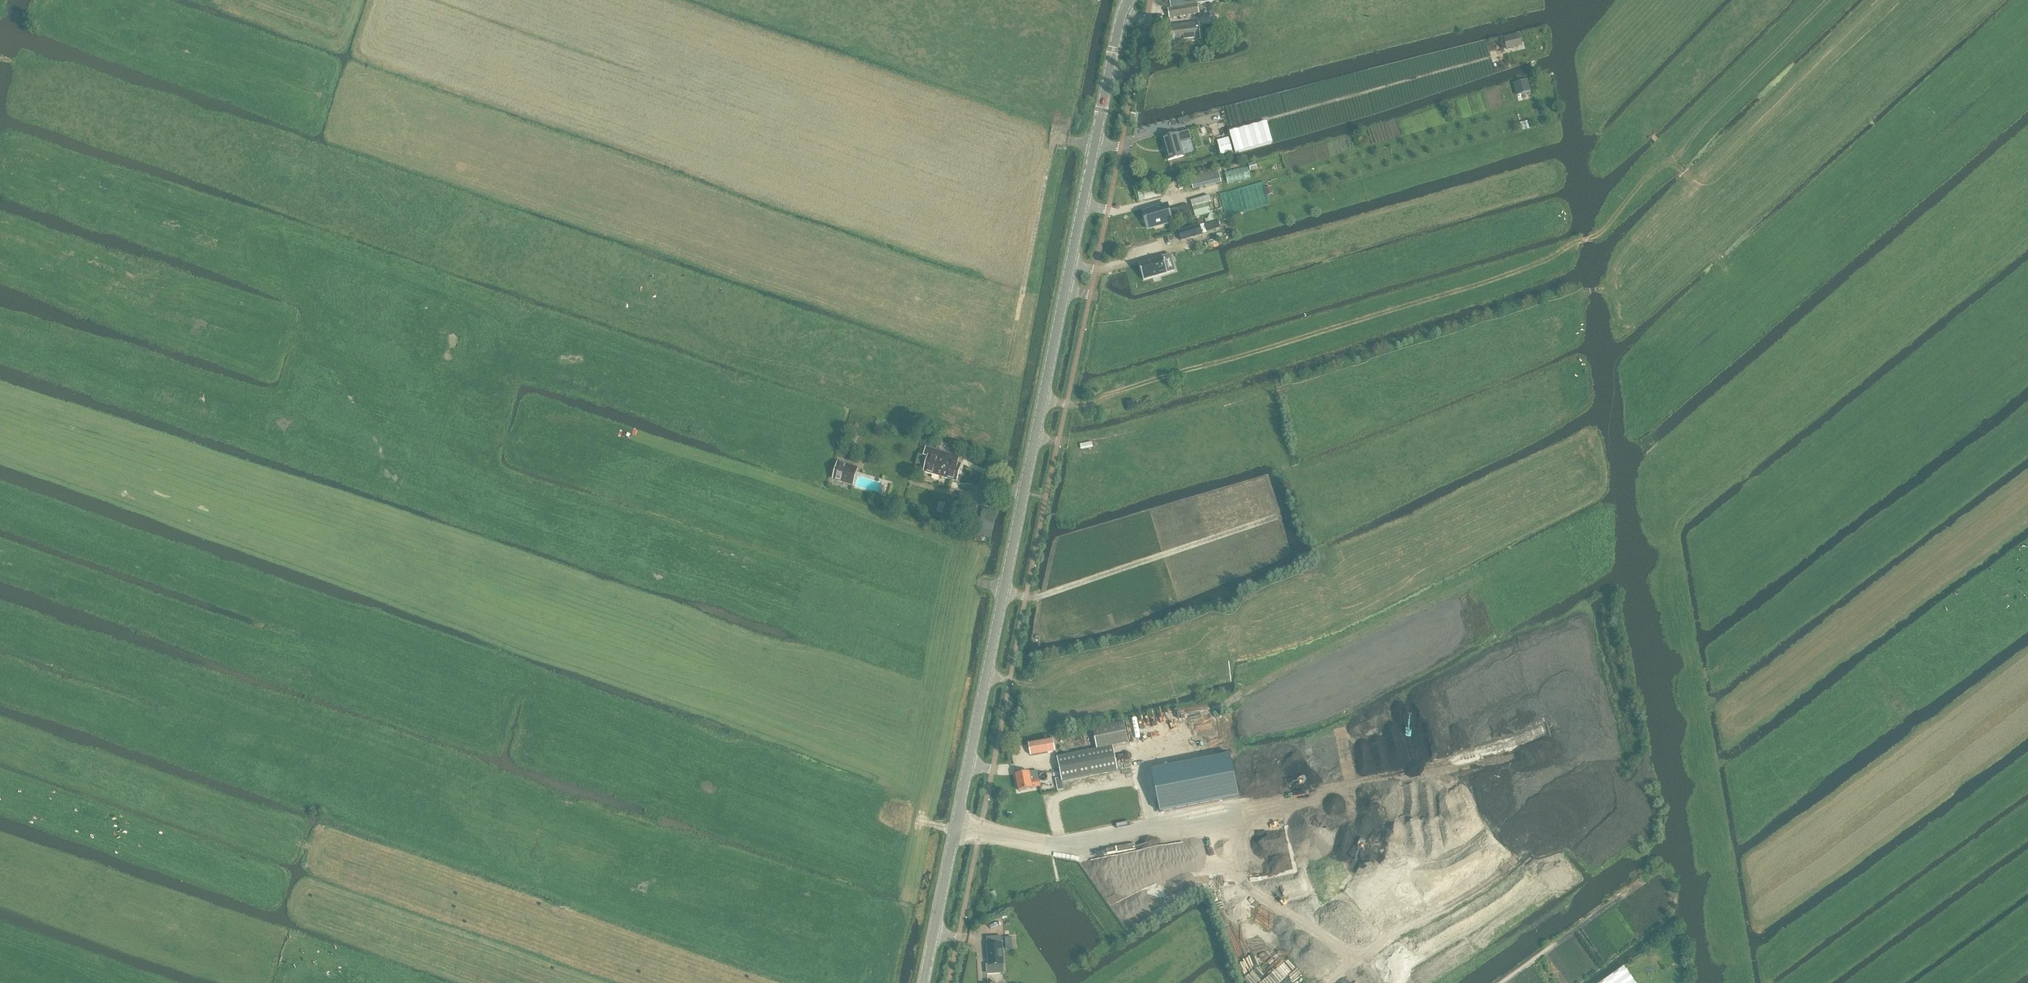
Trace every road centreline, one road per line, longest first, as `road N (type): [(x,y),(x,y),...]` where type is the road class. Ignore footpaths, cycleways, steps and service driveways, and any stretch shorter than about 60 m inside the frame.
road 1 (tertiary): [(1127,0),(924,982)]
road 2 (track): [(1220,188),(1536,100)]

